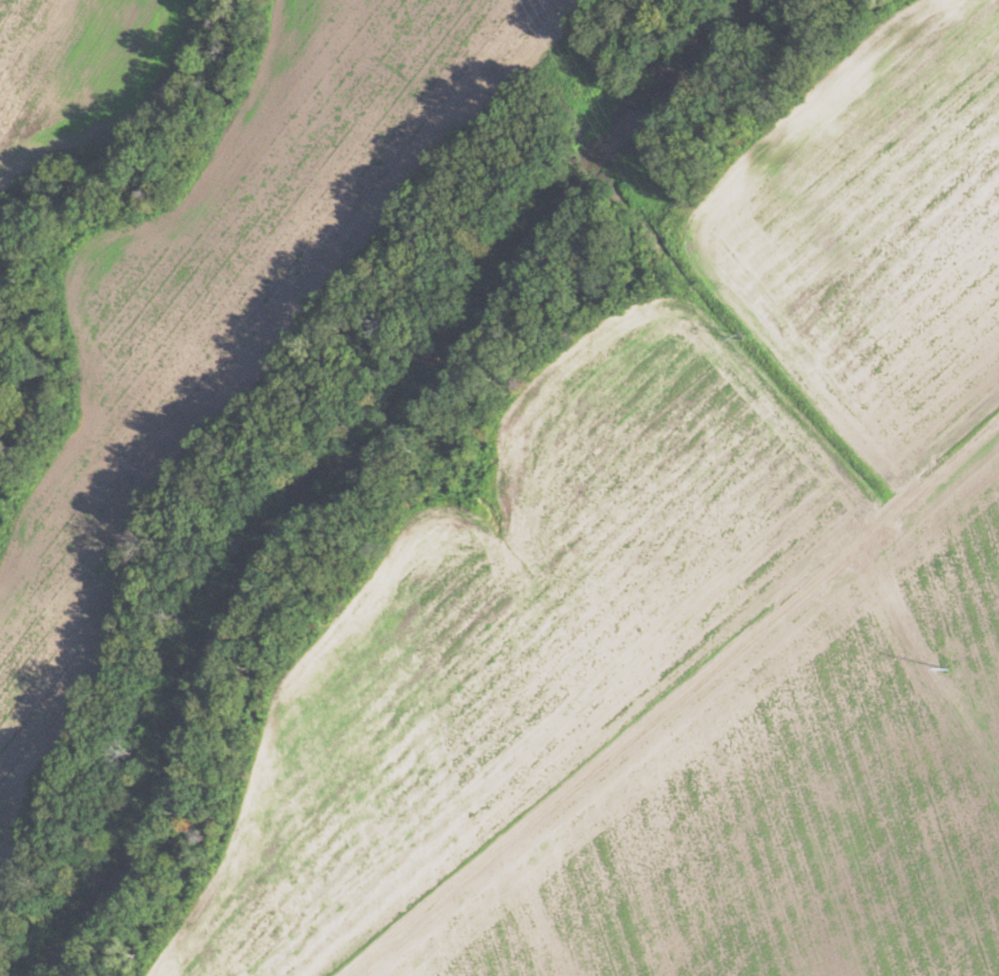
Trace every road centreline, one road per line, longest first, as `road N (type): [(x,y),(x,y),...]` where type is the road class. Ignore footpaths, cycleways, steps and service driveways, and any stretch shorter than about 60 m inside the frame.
road 1 (track): [(337,975),(998,419)]

